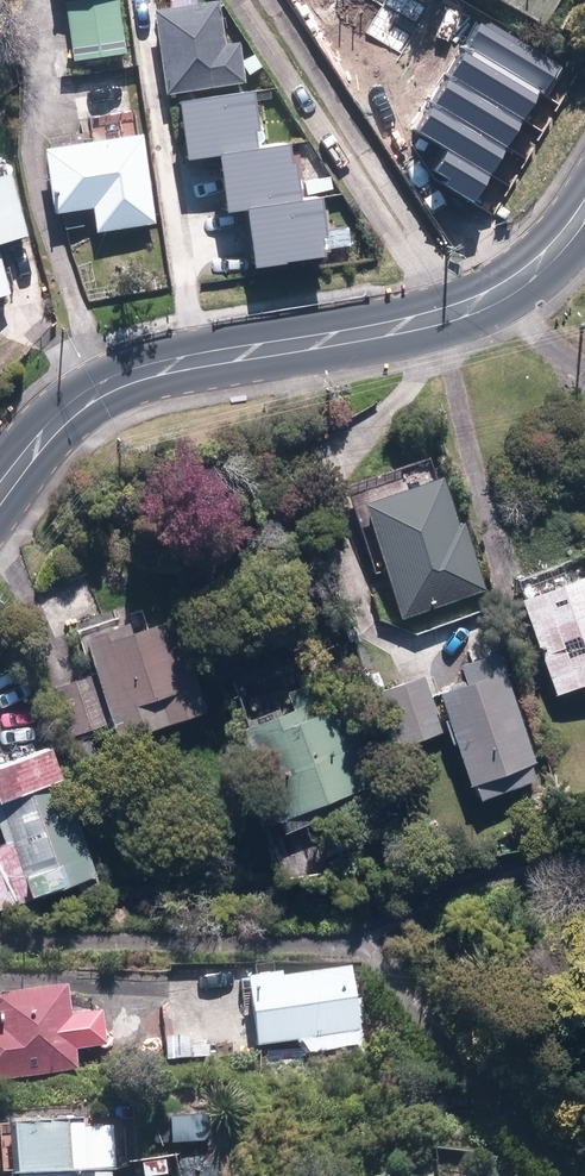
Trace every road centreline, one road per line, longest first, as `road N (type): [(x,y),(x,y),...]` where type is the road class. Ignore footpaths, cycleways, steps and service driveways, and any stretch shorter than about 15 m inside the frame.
road 1 (secondary): [(584,214),(536,270),(474,307),(172,365),(98,391),(68,414),(0,494)]

